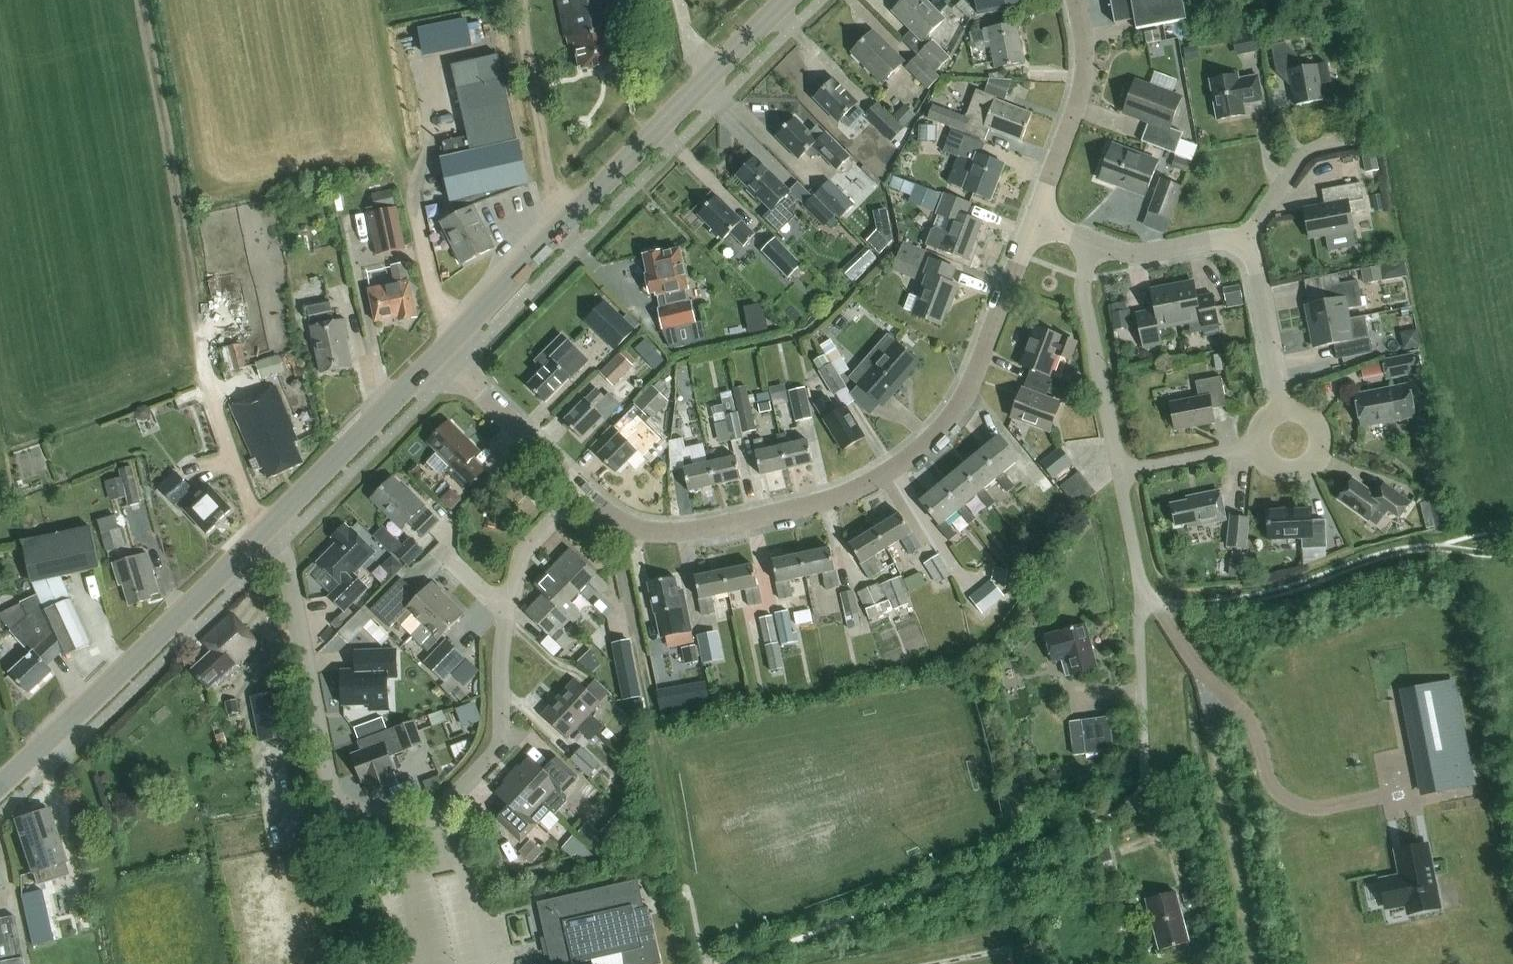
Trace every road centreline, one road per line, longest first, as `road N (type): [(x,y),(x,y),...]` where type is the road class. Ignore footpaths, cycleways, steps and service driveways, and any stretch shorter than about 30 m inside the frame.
road 1 (residential): [(1034,221),(978,367),(947,419),(900,464),(853,493),(654,534),(579,491)]
road 2 (tertiary): [(439,353),(784,0)]
road 3 (tertiary): [(0,785),(269,527)]
road 4 (residential): [(332,807),(421,822),(491,761),(501,745),(504,608)]
road 5 (residential): [(1140,804),(1143,608),(1120,474)]
road 6 (track): [(1143,608),(1225,613),(1421,543)]
road 7 (unclassified): [(332,807),(280,545),(269,527)]
road 8 (tertiary): [(269,527),(439,353)]
road 9 (residential): [(1120,474),(1083,304),(1093,242)]
road 10 (residential): [(1034,221),(1079,84),(1074,0)]
road 11 (residential): [(579,491),(439,353)]
road 12 (unclassified): [(1281,408),(1255,274),(1240,244)]
road 13 (unclassified): [(1240,244),(1306,148),(1356,137)]
road 14 (track): [(366,963),(332,807)]
road 15 (residential): [(1255,447),(1282,474),(1317,459),(1316,421),(1281,408)]
road 16 (unclassified): [(1240,244),(1209,239),(1144,254),(1093,242)]
road 17 (residential): [(504,608),(519,555),(579,491)]
road 18 (residential): [(1120,474),(1255,447)]

